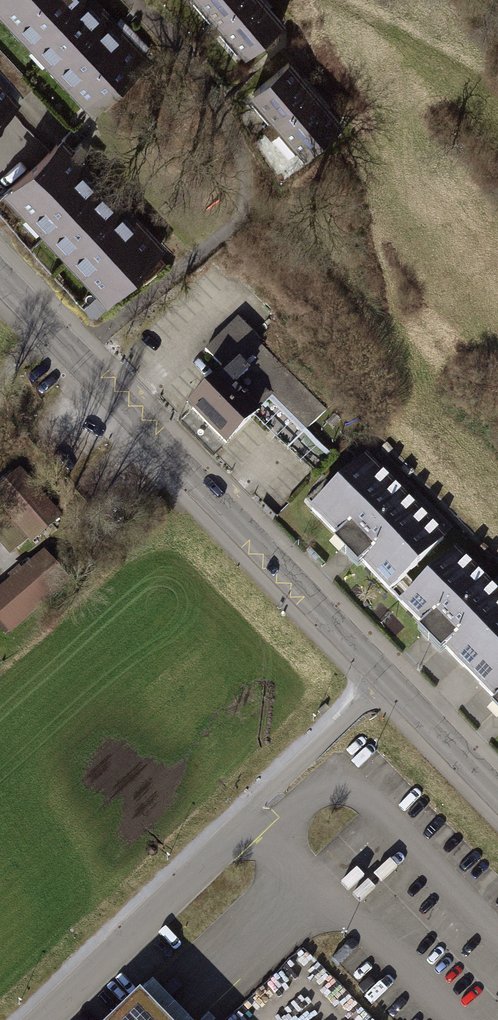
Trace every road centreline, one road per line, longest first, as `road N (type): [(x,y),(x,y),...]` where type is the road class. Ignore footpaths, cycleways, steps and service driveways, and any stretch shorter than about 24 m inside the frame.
road 1 (tertiary): [(0,275),(387,680)]
road 2 (residential): [(387,680),(37,1019)]
road 3 (tertiary): [(387,680),(497,795)]

